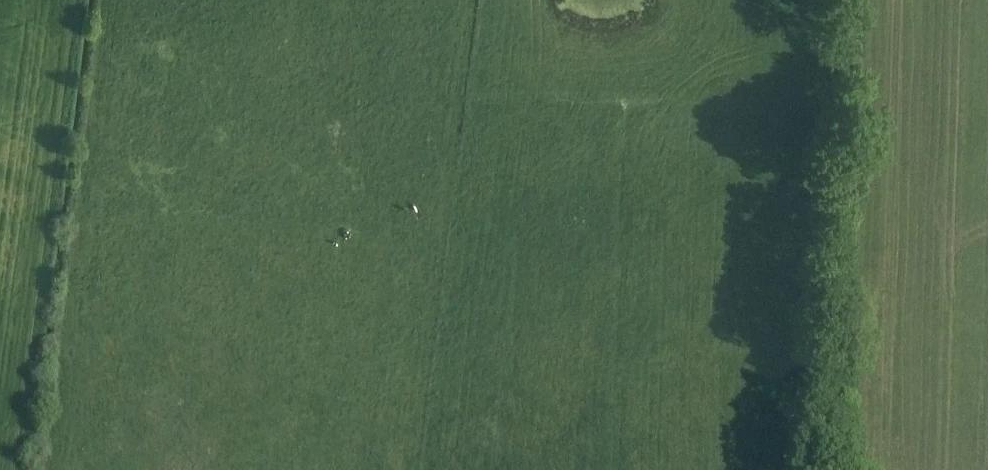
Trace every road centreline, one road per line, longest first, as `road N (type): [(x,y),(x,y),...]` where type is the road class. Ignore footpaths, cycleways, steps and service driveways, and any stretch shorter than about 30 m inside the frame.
road 1 (track): [(839,0),(829,469)]

